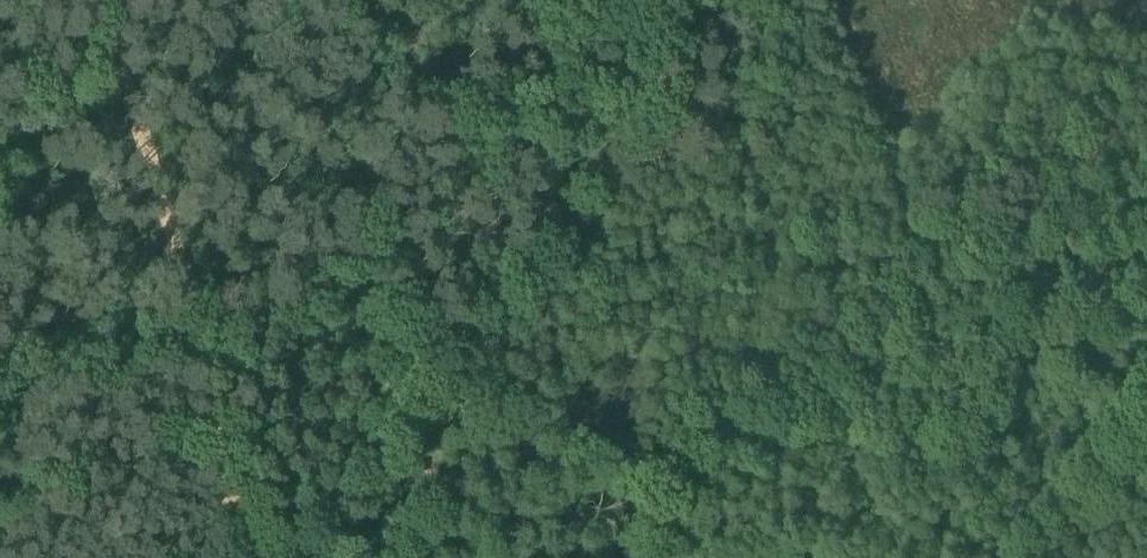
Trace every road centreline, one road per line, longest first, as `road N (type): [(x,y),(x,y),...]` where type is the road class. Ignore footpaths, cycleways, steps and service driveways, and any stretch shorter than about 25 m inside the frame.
road 1 (track): [(97,0),(181,262),(240,557)]

